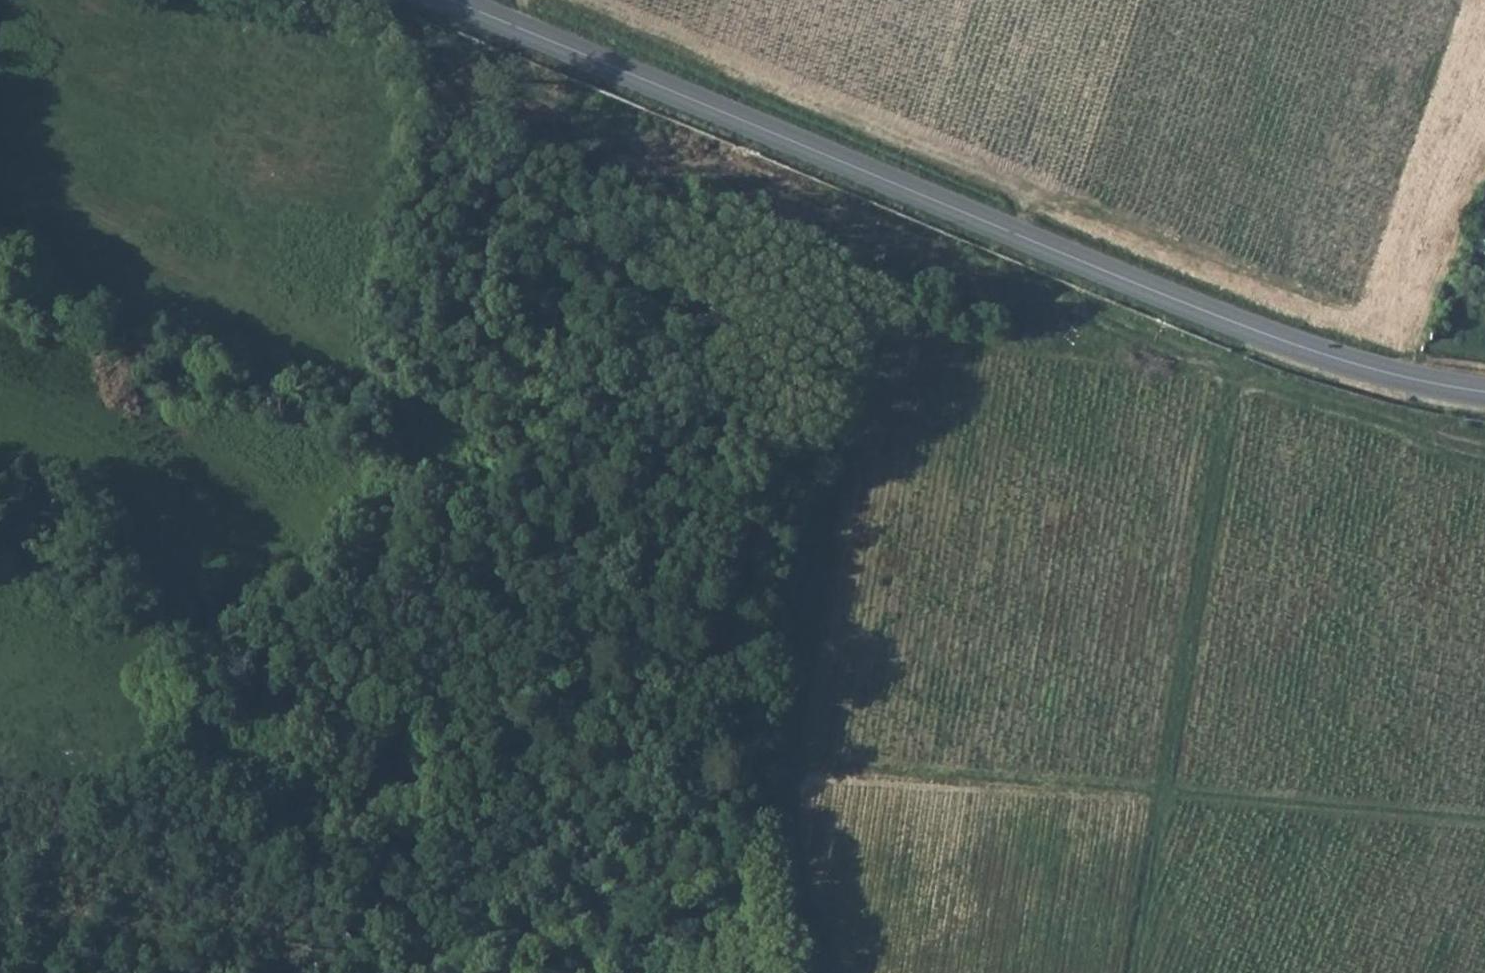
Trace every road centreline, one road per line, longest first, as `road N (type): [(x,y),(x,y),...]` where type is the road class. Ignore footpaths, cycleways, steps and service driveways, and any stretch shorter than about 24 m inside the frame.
road 1 (tertiary): [(454,0),(1273,337),(1484,394)]

